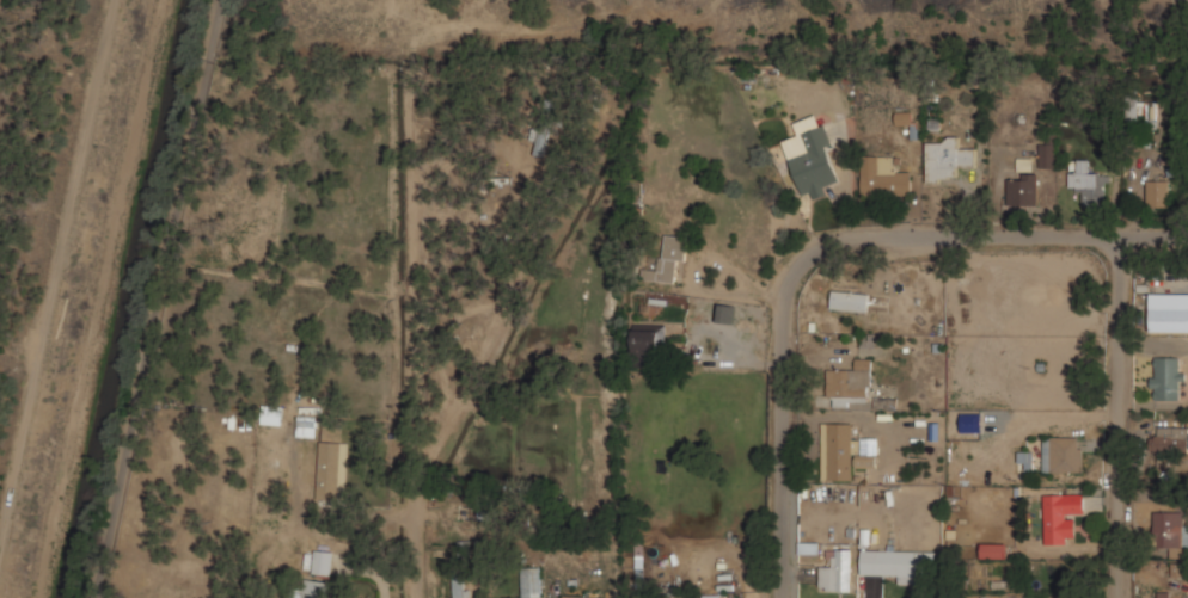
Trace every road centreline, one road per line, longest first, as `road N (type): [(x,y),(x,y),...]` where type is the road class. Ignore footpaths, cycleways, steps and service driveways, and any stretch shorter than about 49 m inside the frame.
road 1 (residential): [(1187,250),(921,247),(846,251),(804,267),(779,302),(777,597)]
road 2 (residential): [(1116,249),(1114,597)]

